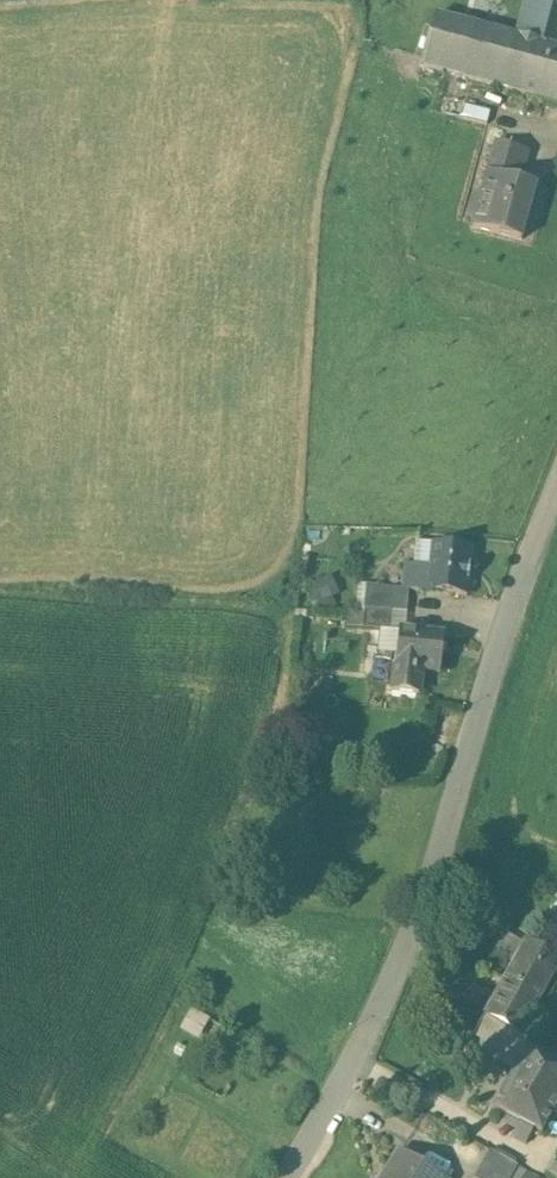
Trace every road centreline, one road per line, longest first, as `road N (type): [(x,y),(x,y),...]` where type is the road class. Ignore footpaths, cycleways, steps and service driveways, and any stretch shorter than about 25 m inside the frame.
road 1 (unclassified): [(556,497),(397,978),(286,1177)]

